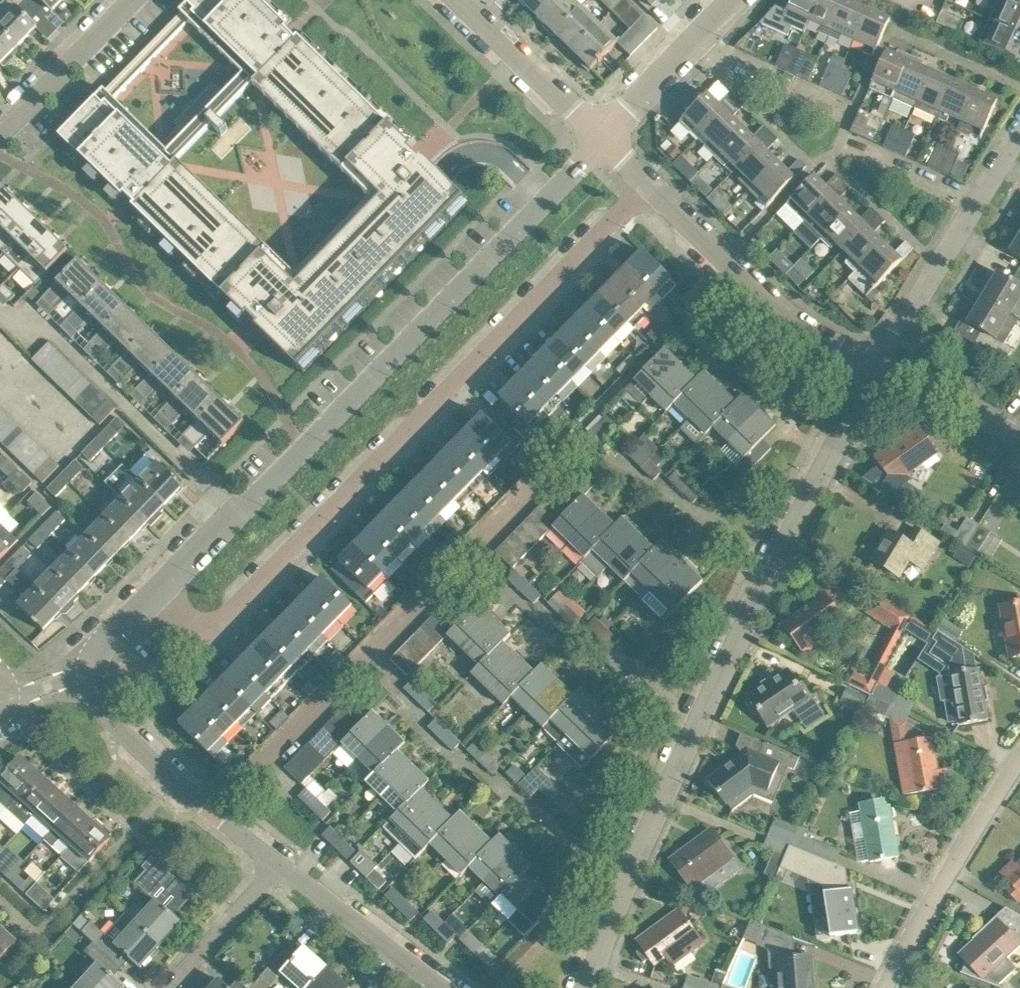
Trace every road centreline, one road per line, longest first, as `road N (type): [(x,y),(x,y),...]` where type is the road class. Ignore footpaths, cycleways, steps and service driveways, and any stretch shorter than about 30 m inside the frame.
road 1 (residential): [(655,188),(203,641),(155,596)]
road 2 (residential): [(588,987),(765,565),(875,364)]
road 3 (residential): [(155,596),(599,133)]
road 4 (residential): [(875,364),(775,310),(655,188)]
road 5 (residential): [(286,867),(124,734),(98,708),(90,673)]
road 6 (residential): [(875,364),(1019,137)]
road 7 (residential): [(887,987),(1019,772)]
road 8 (residential): [(450,987),(286,867)]
road 9 (residential): [(599,133),(461,0)]
road 10 (residential): [(599,133),(732,0)]
road 11 (residential): [(0,135),(129,0)]
road 12 (residential): [(173,987),(286,867)]
road 13 (residential): [(1019,437),(875,364)]

